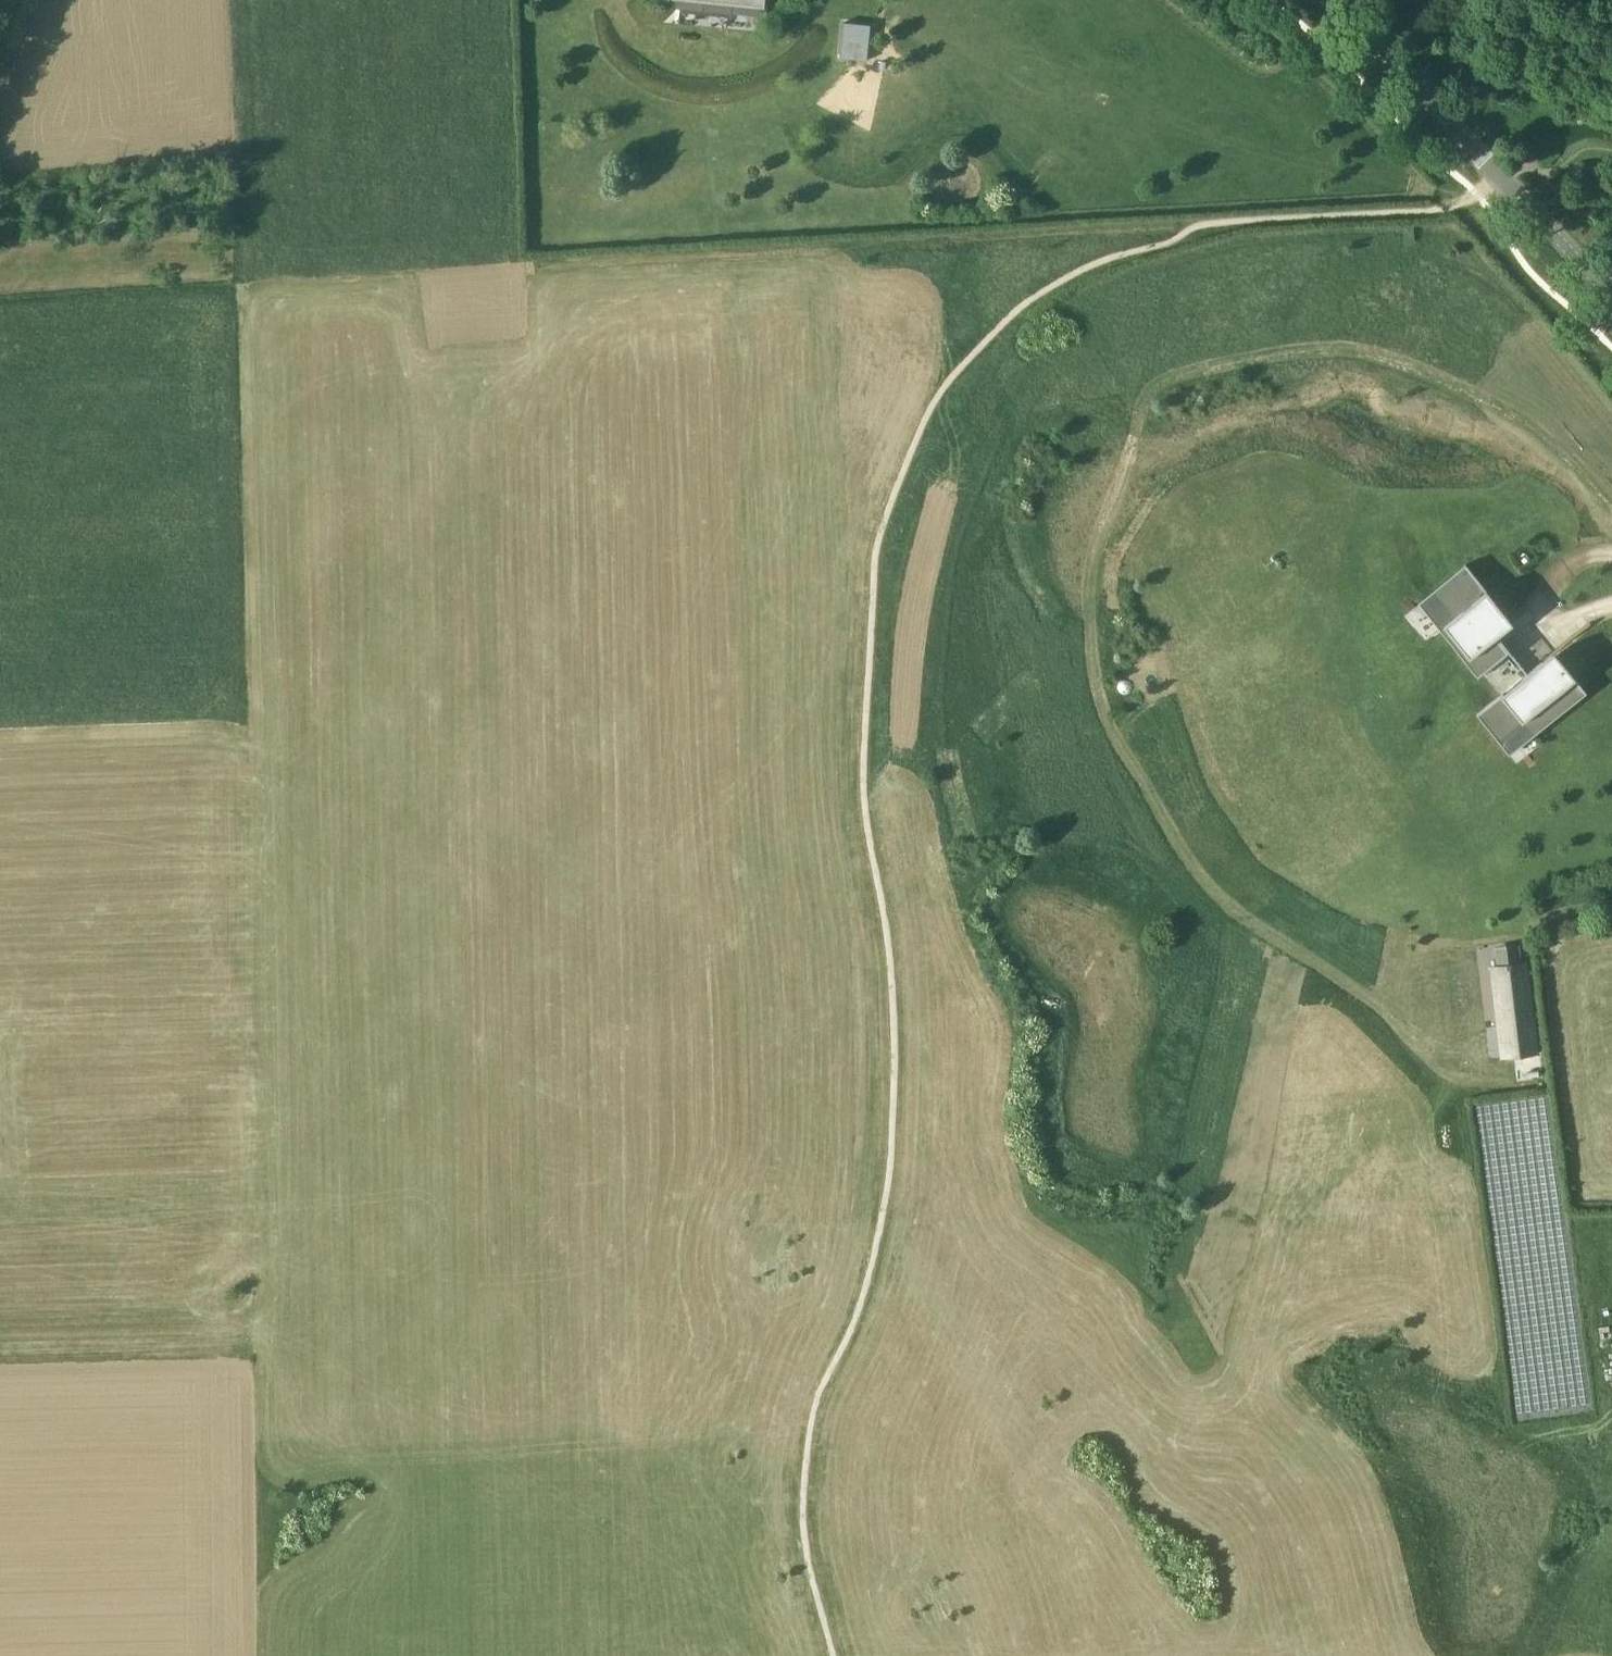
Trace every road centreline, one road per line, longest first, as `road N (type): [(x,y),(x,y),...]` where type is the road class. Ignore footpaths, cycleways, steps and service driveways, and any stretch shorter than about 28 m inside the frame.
road 1 (unclassified): [(1611,297),(1329,0)]

